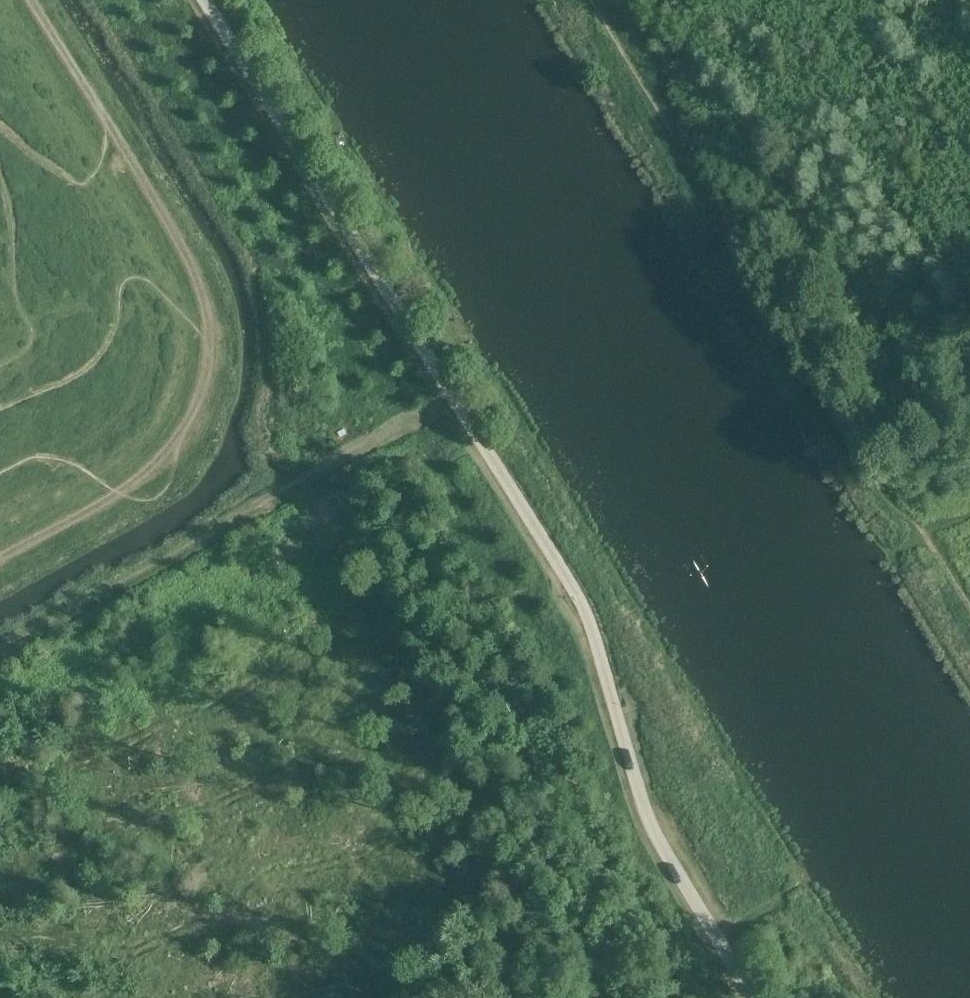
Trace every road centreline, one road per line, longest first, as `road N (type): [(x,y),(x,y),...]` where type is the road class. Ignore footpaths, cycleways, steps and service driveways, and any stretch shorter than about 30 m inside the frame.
road 1 (unclassified): [(753,997),(653,826),(580,601),(203,0)]
road 2 (track): [(209,347),(207,316),(182,247),(103,118)]
road 3 (track): [(0,556),(118,491),(157,464),(189,424)]
road 4 (track): [(103,118),(30,0)]

